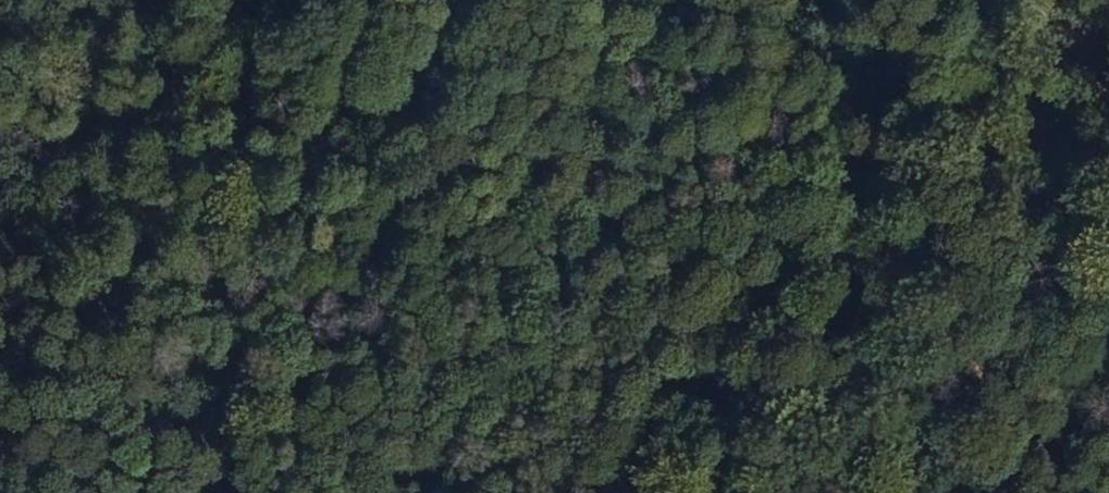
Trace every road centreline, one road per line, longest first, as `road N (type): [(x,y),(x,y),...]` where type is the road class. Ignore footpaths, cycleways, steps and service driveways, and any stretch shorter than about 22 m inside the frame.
road 1 (track): [(1056,0),(630,492)]

